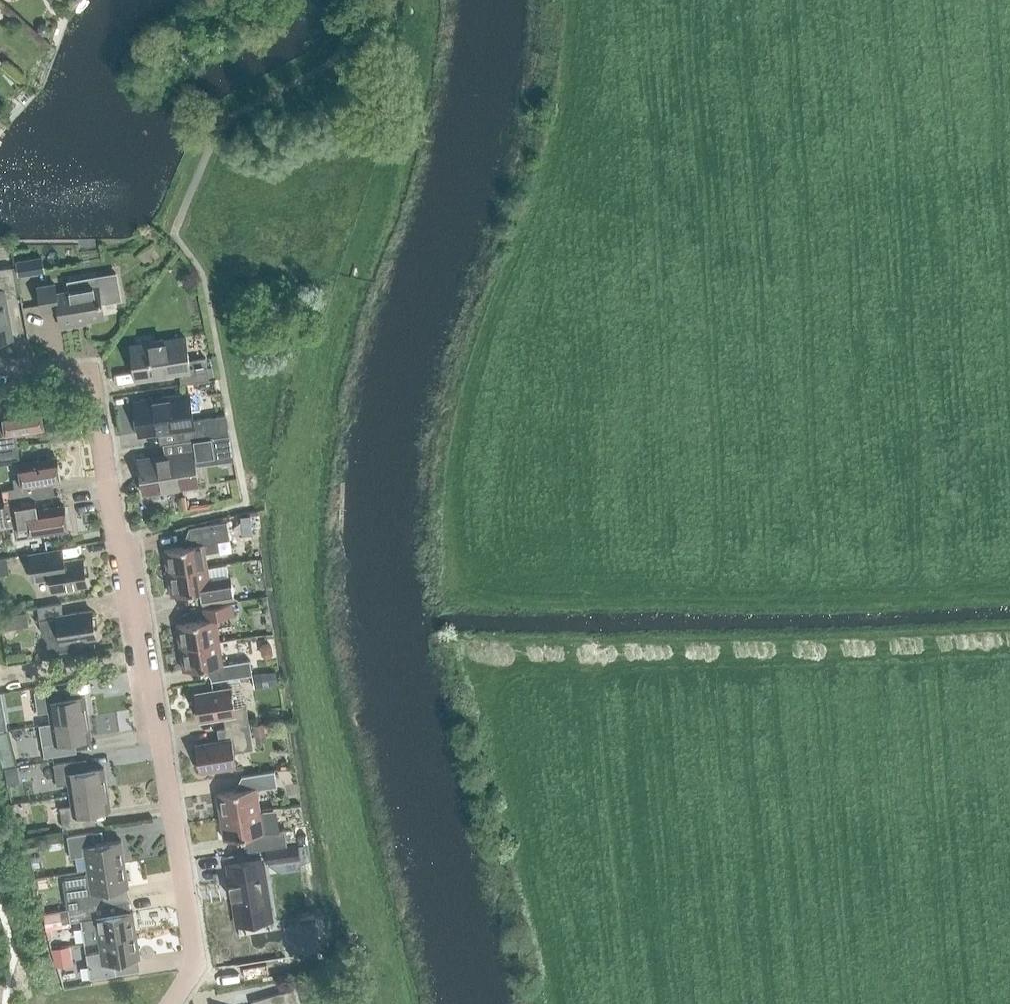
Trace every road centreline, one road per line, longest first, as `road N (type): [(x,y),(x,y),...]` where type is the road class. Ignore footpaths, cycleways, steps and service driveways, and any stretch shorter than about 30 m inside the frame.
road 1 (residential): [(171,1003),(195,953),(93,397),(70,374),(0,374)]
road 2 (track): [(185,982),(345,958)]

